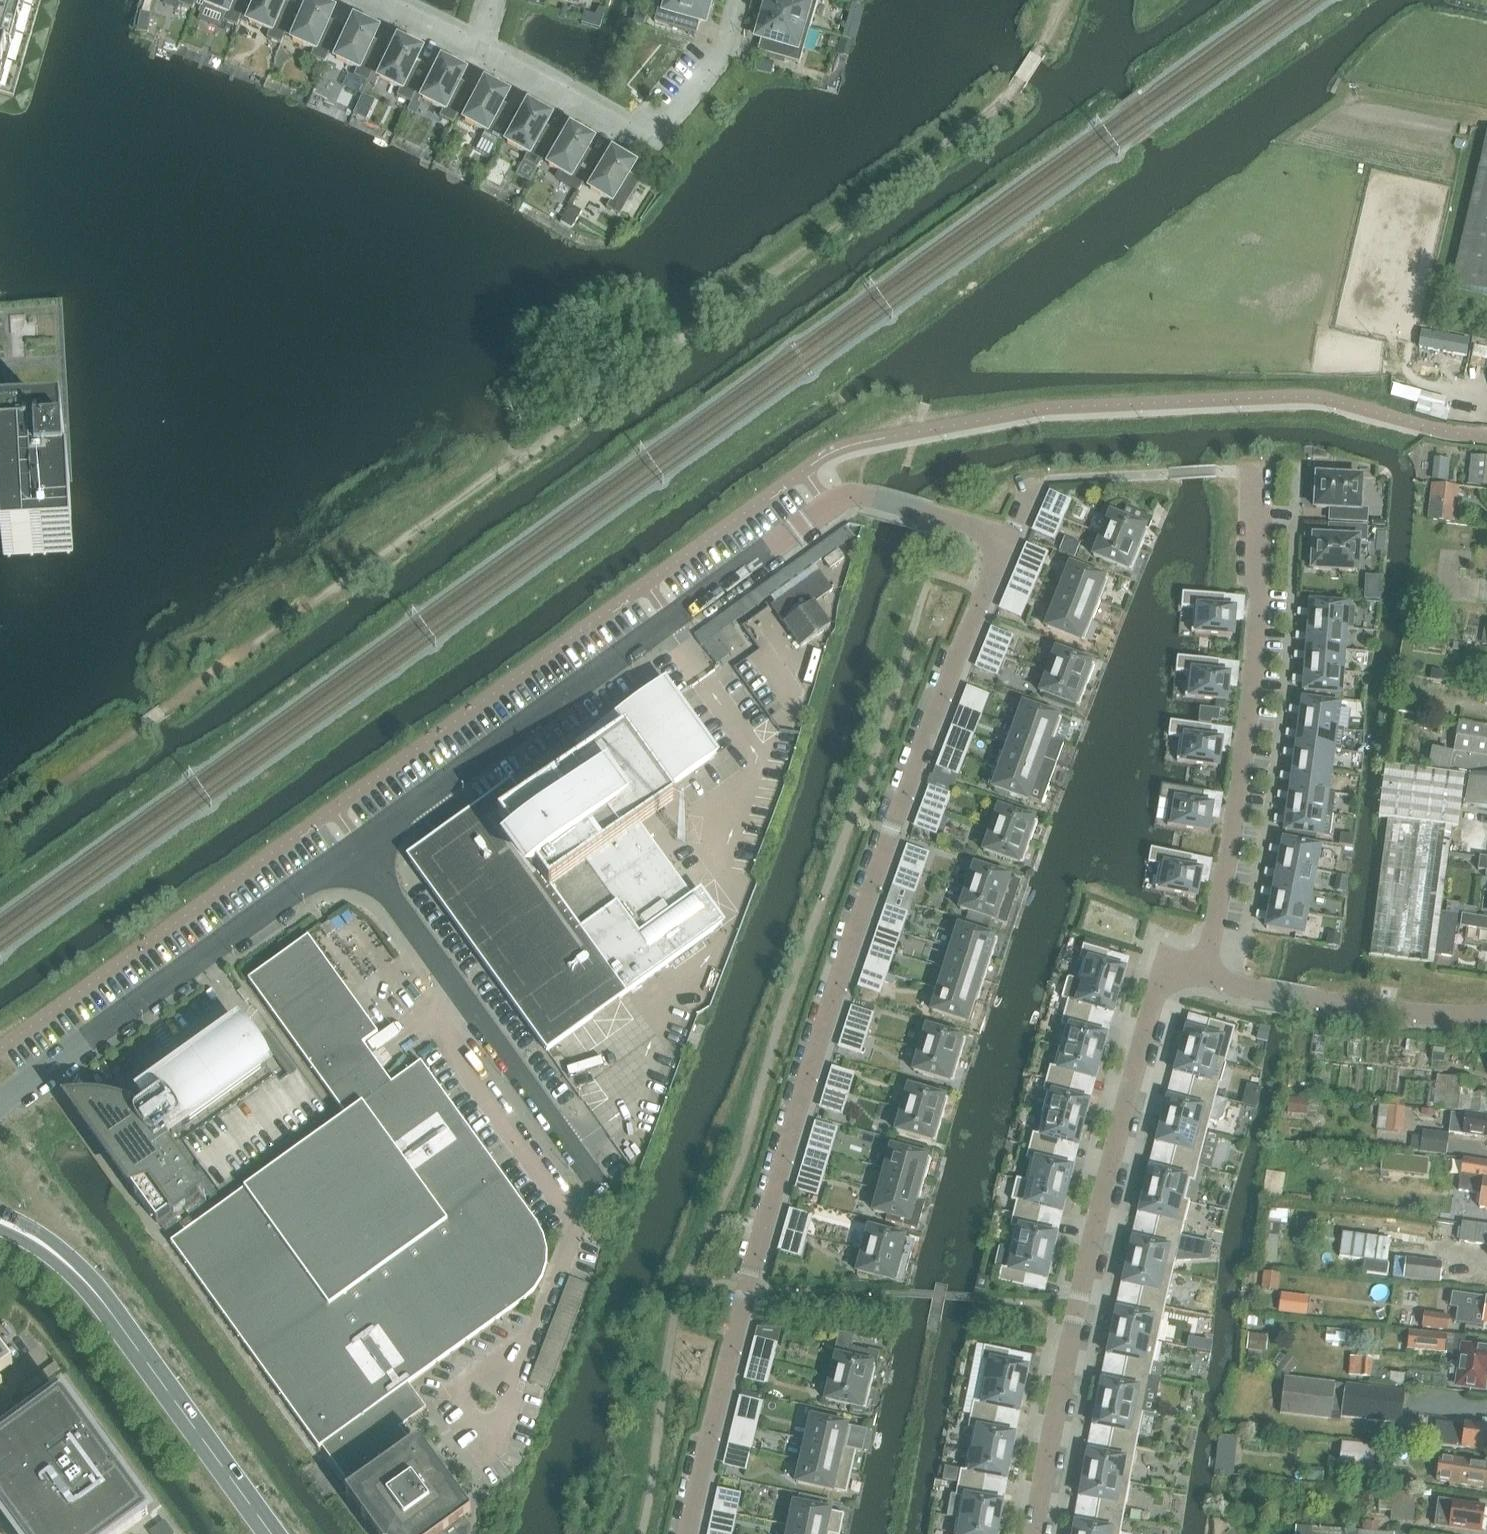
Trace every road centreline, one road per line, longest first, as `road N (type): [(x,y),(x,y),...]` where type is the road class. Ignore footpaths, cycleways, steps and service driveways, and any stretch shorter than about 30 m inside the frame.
road 1 (track): [(1064,0),(1040,52),(1001,103),(604,399),(0,821)]
road 2 (residential): [(1004,543),(829,1011),(747,1285),(686,1533)]
road 3 (residential): [(358,847),(842,500),(864,499),(1004,543)]
road 4 (residential): [(1202,976),(1166,983),(1153,1001),(1078,1305),(1036,1533)]
road 5 (residential): [(1202,976),(1250,707),(1257,472)]
road 6 (residential): [(0,1100),(358,847)]
road 7 (trunk): [(280,1533),(91,1274),(54,1241),(0,1215)]
road 8 (residential): [(605,1194),(358,847)]
road 9 (trunk): [(0,1229),(79,1284),(266,1533)]
road 10 (residential): [(486,48),(651,137),(734,39),(746,0)]
road 11 (residential): [(1486,1015),(1429,1016),(1202,976)]
road 12 (residential): [(486,48),(374,0)]

